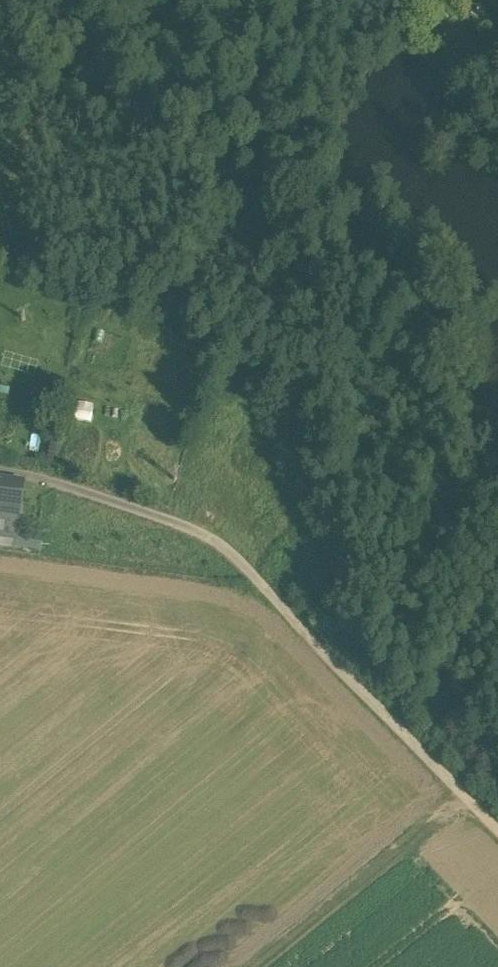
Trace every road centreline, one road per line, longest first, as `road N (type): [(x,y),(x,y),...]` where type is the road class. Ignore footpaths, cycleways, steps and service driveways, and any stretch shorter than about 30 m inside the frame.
road 1 (residential): [(497,828),(215,538),(40,477),(0,472)]
road 2 (track): [(473,804),(272,966)]

